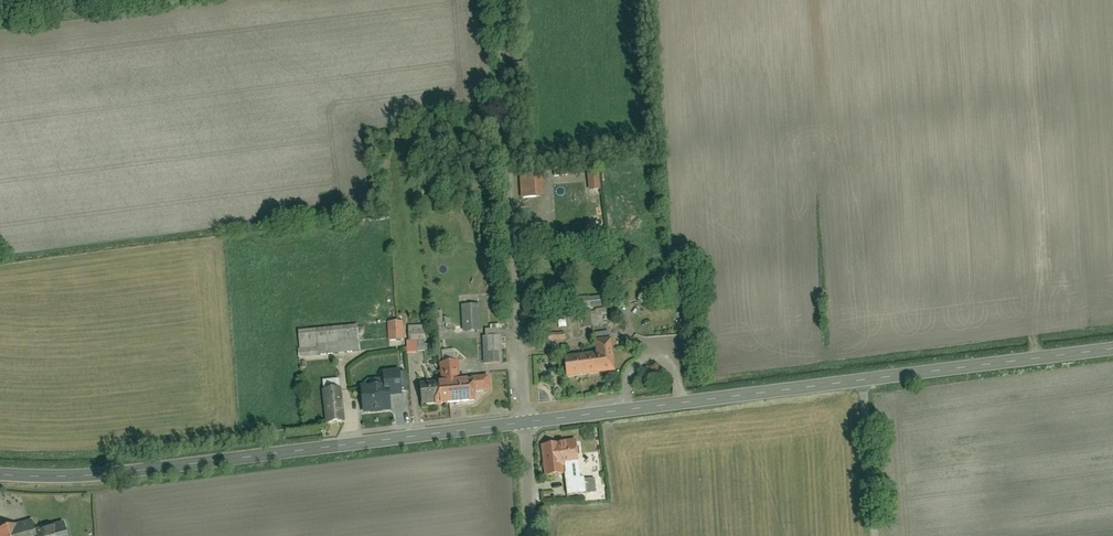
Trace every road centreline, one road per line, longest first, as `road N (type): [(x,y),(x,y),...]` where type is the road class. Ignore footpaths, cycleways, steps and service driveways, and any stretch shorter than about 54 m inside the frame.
road 1 (tertiary): [(525,423),(1112,352)]
road 2 (tertiary): [(0,477),(116,477),(525,423)]
road 3 (residential): [(525,423),(498,0)]
road 4 (track): [(864,380),(874,535)]

